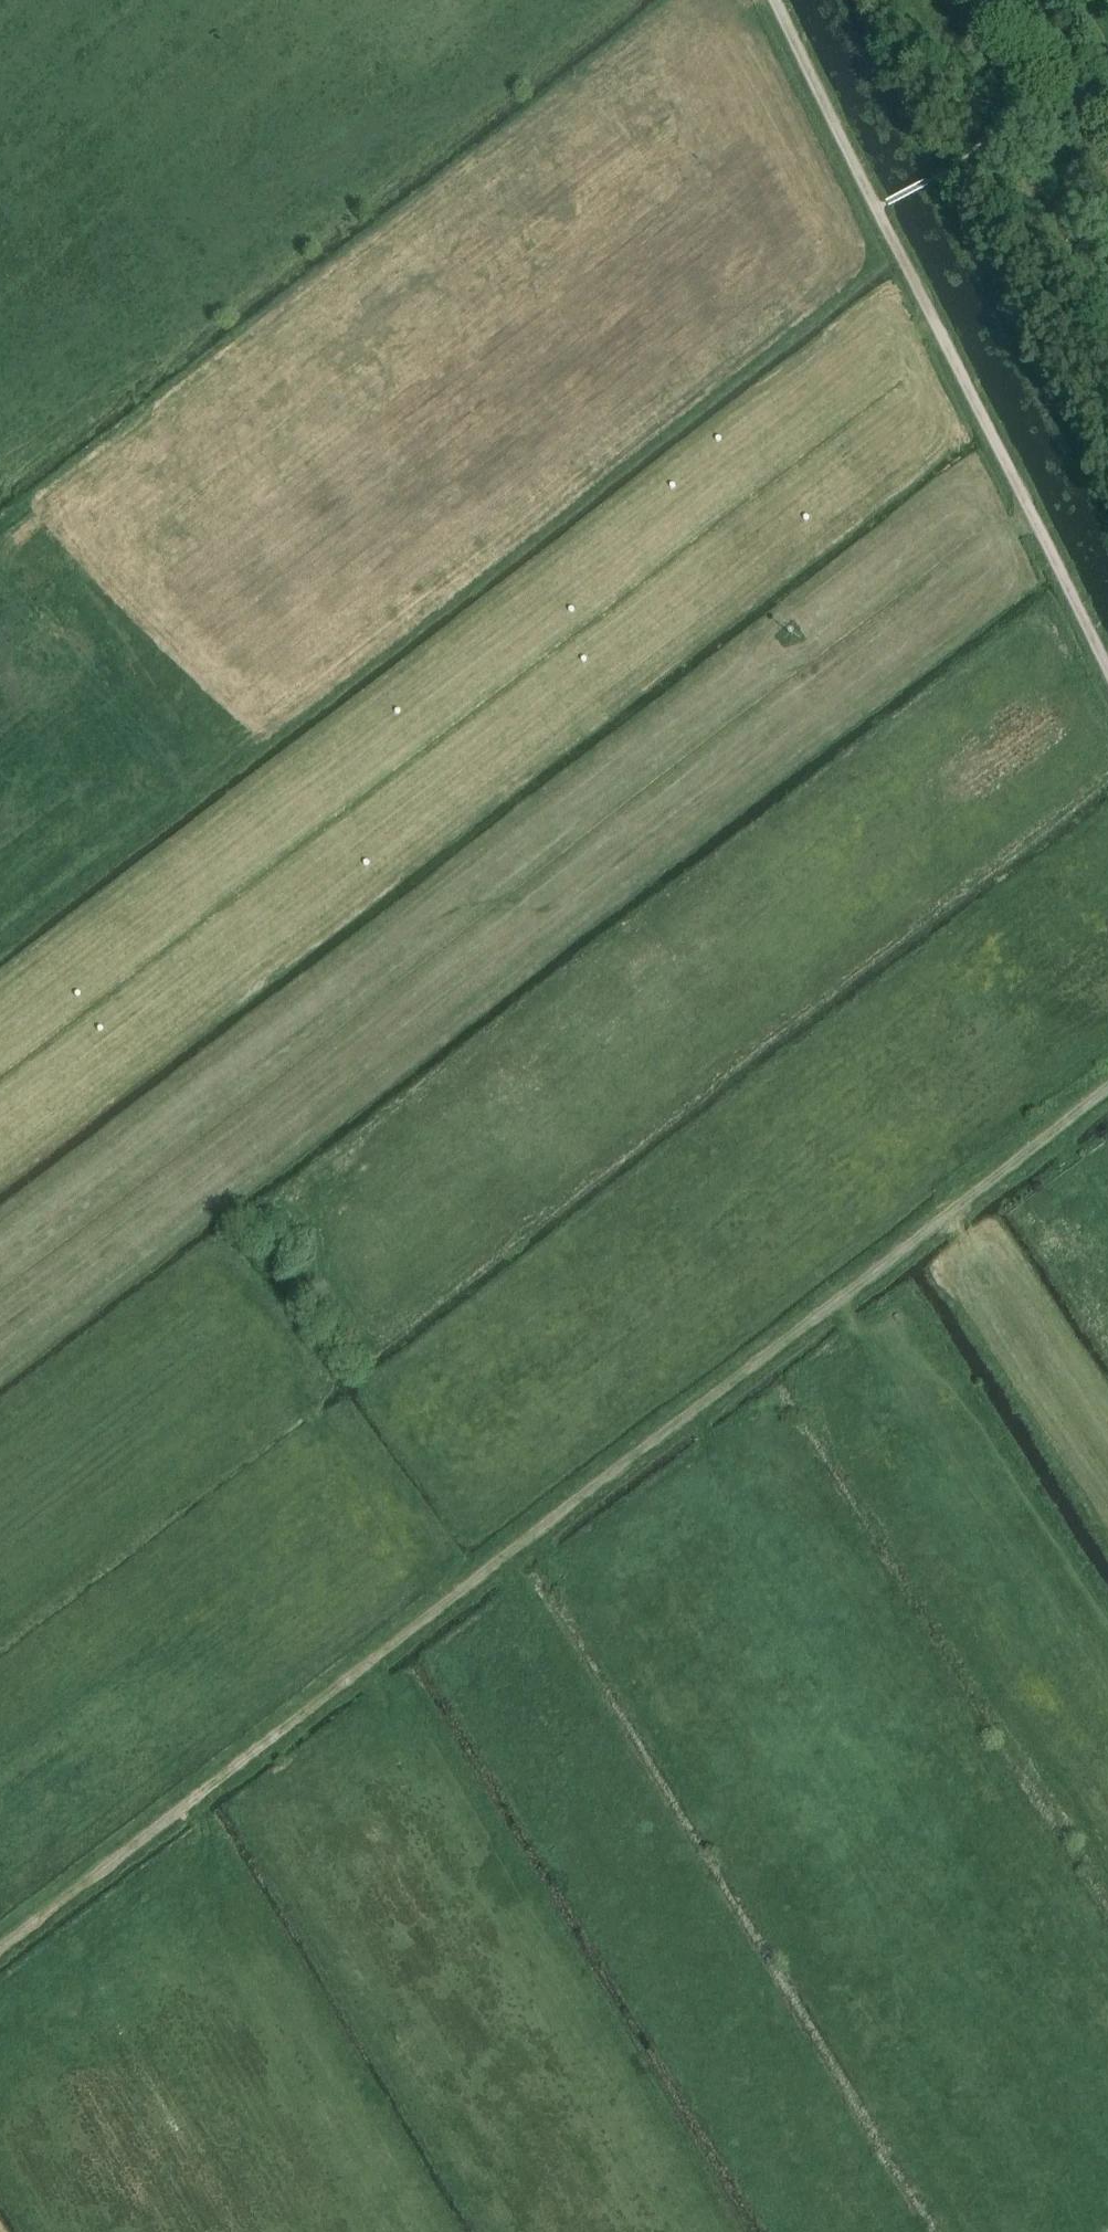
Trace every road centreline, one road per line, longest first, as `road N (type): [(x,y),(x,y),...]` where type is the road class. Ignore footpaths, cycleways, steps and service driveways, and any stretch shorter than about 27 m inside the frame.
road 1 (track): [(1107,1093),(0,1950)]
road 2 (track): [(773,0),(1107,672)]

